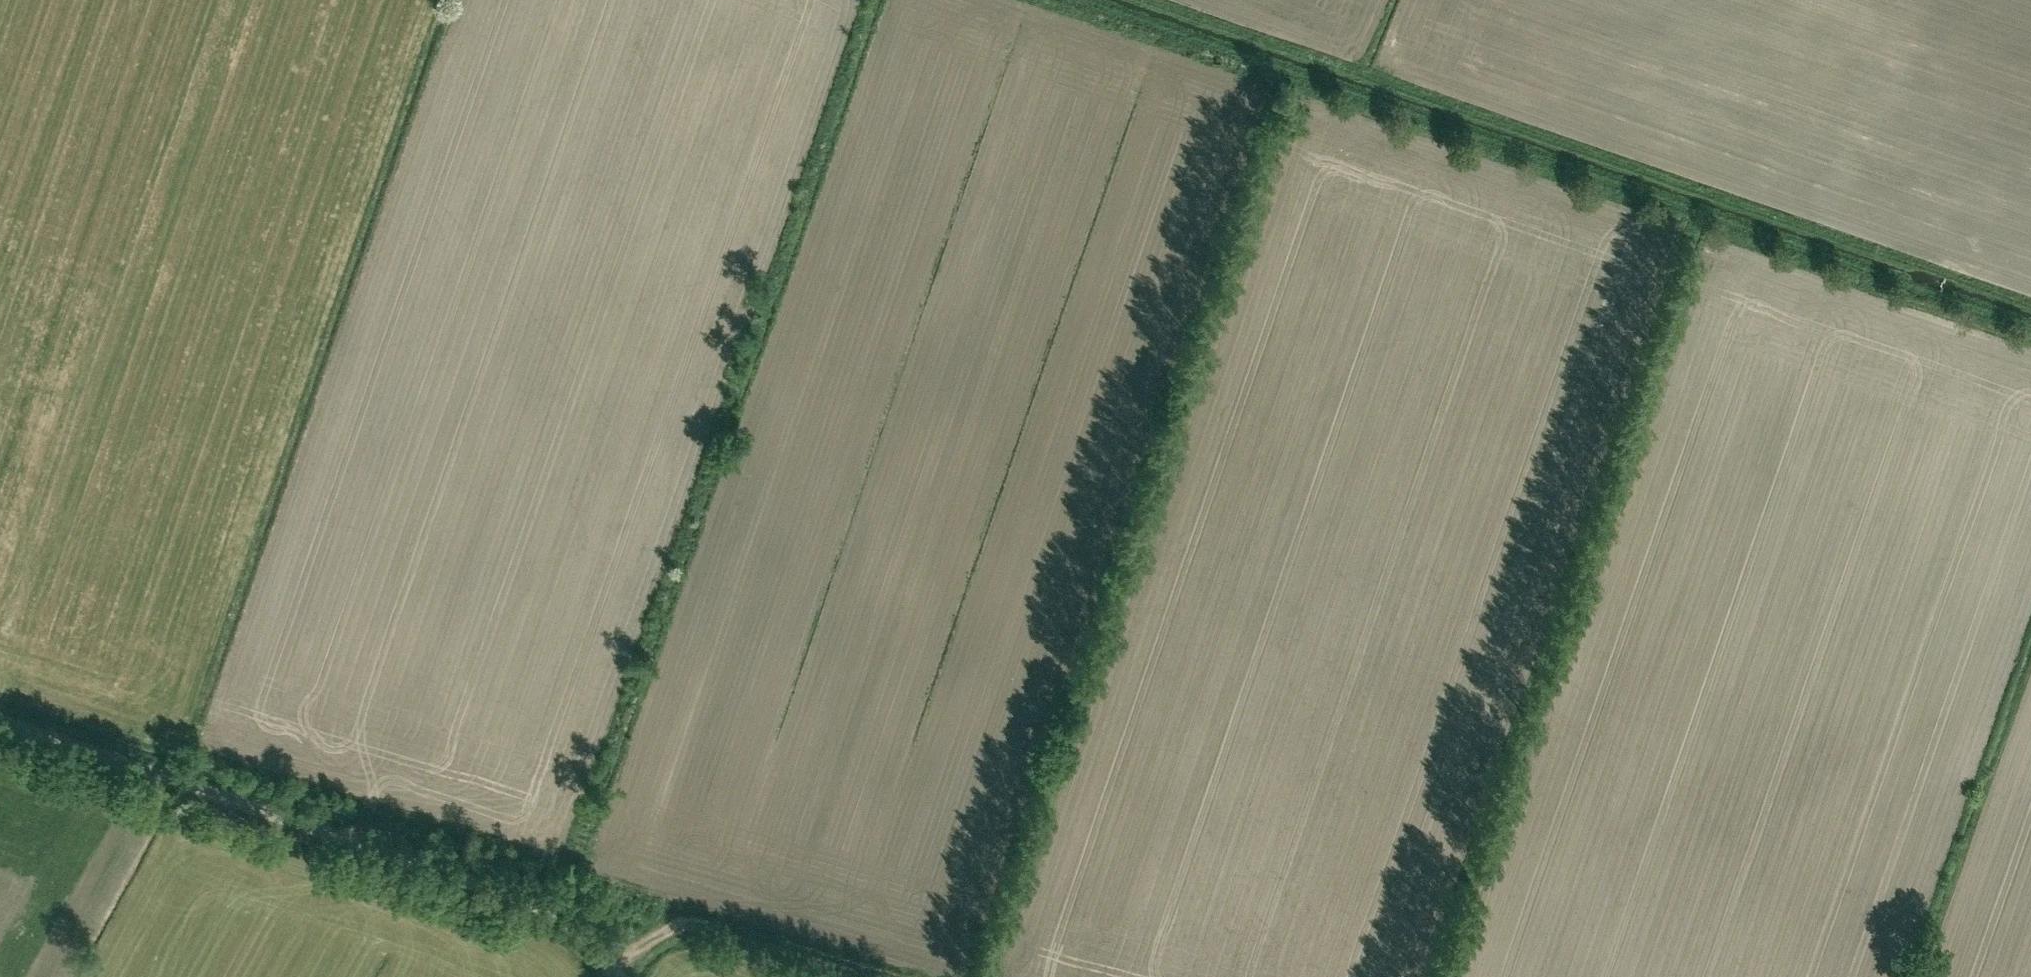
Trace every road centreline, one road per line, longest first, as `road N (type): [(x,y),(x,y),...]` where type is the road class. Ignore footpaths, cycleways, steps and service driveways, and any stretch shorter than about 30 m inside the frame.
road 1 (unclassified): [(617,976),(578,931),(535,905),(0,728)]
road 2 (track): [(610,964),(678,927),(712,926),(897,976)]

